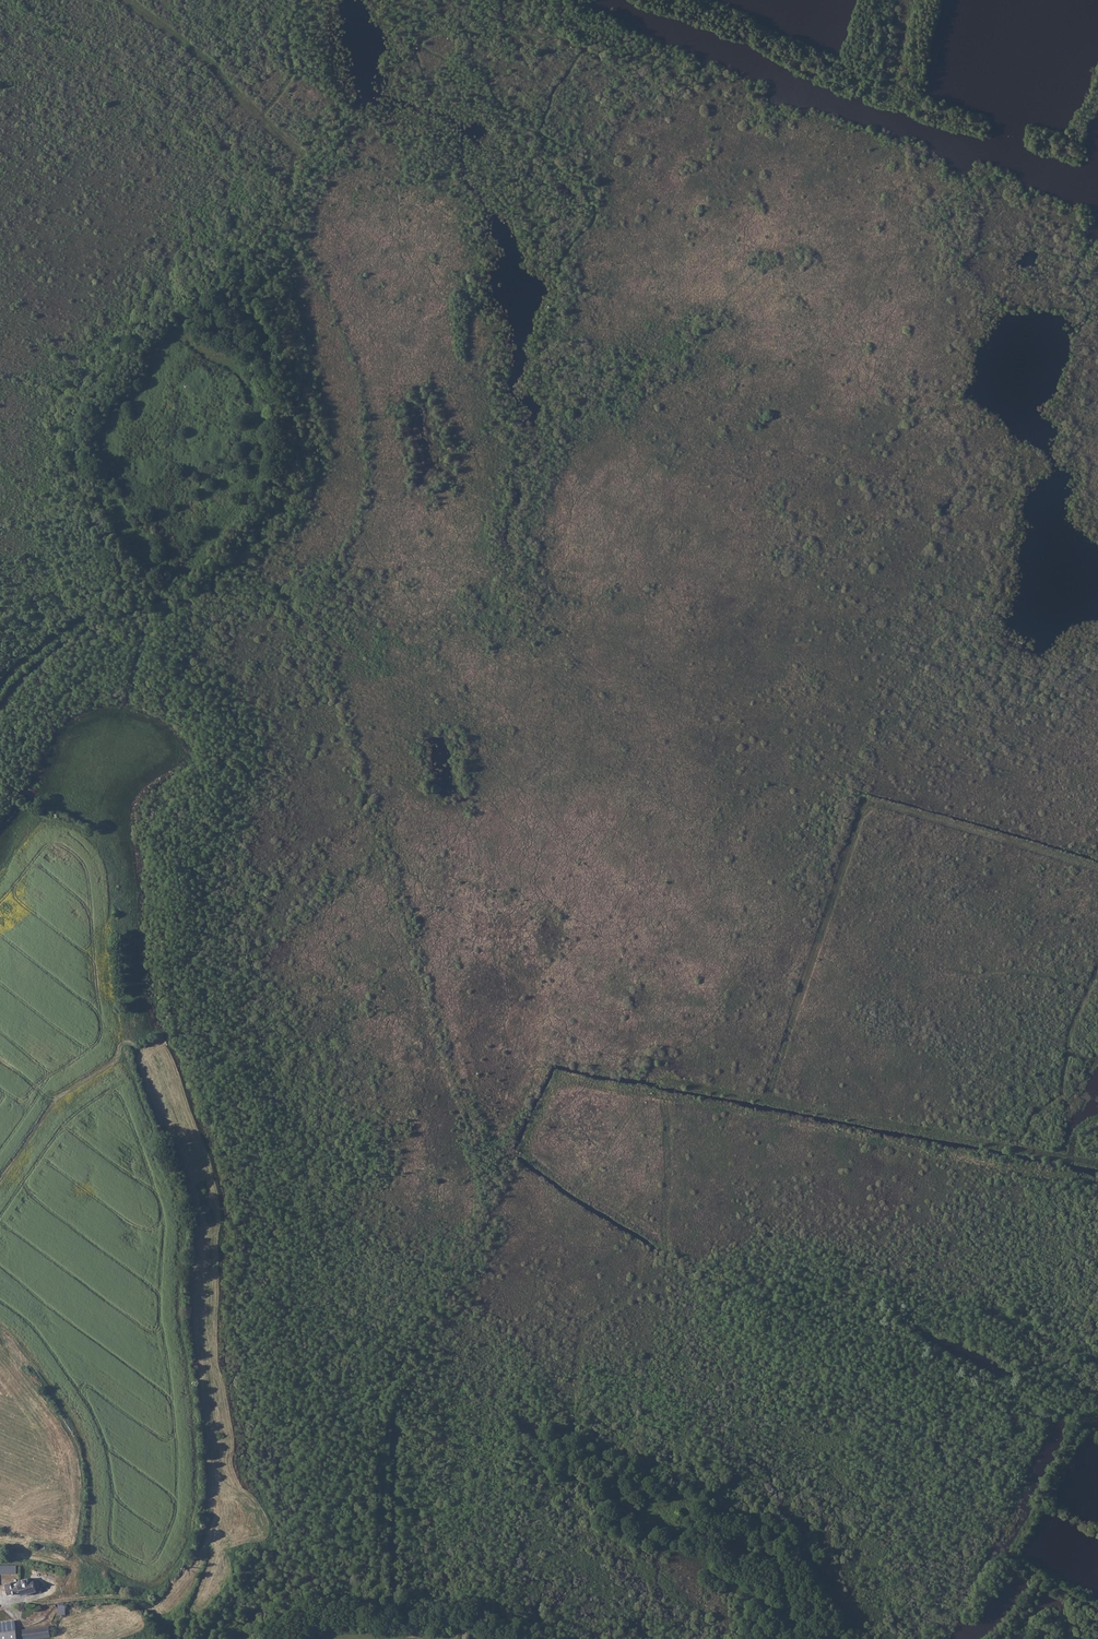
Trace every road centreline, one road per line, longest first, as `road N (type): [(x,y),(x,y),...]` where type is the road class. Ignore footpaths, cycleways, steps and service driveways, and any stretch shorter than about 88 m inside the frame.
road 1 (track): [(0,1335),(72,1435),(82,1476),(70,1580),(12,1604)]

